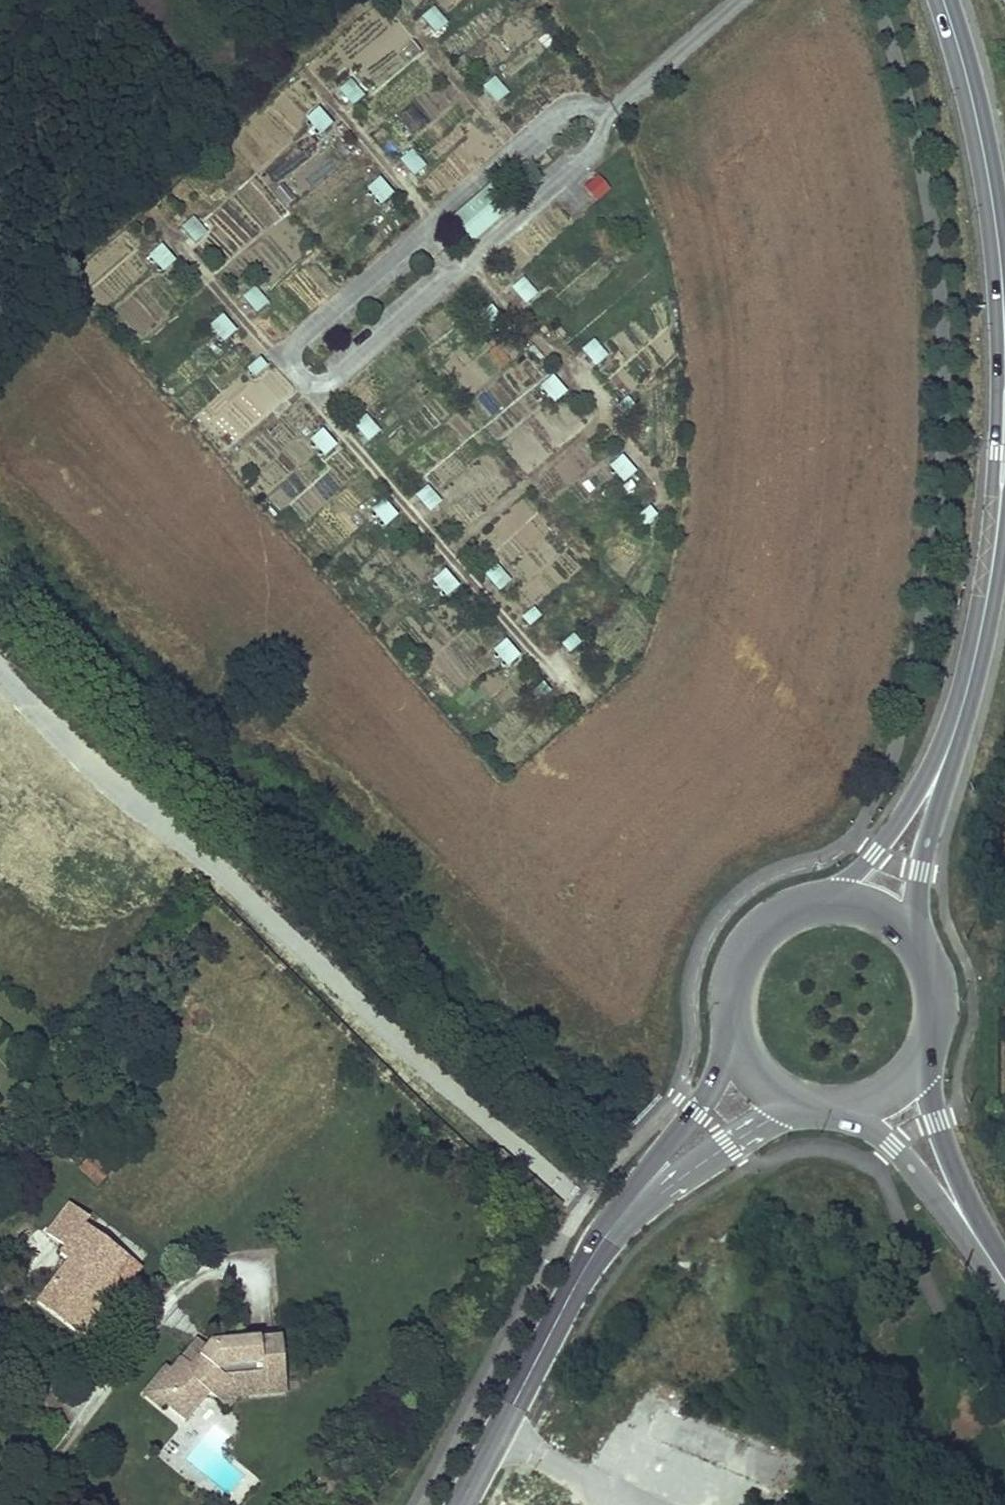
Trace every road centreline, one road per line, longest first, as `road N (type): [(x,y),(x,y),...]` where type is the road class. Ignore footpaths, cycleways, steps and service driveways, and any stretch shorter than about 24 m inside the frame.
road 1 (unclassified): [(941,0),(972,94),(1004,327)]
road 2 (unclassified): [(459,1504),(617,1224)]
road 3 (unclassified): [(1004,489),(976,651),(934,784)]
road 4 (unclassified): [(737,1031),(696,1112),(646,1170),(617,1224)]
road 5 (unclassified): [(617,1224),(728,1146),(807,1102)]
road 6 (unclassified): [(825,904),(780,920),(747,954),(736,983),(737,1031)]
road 7 (unclassified): [(838,1106),(898,1145),(965,1214)]
road 8 (unclassified): [(965,1214),(924,1055)]
road 9 (unclassified): [(934,784),(825,904)]
road 10 (unclassified): [(915,942),(934,784)]
road 11 (unclassified): [(924,1055),(937,997),(915,942)]

